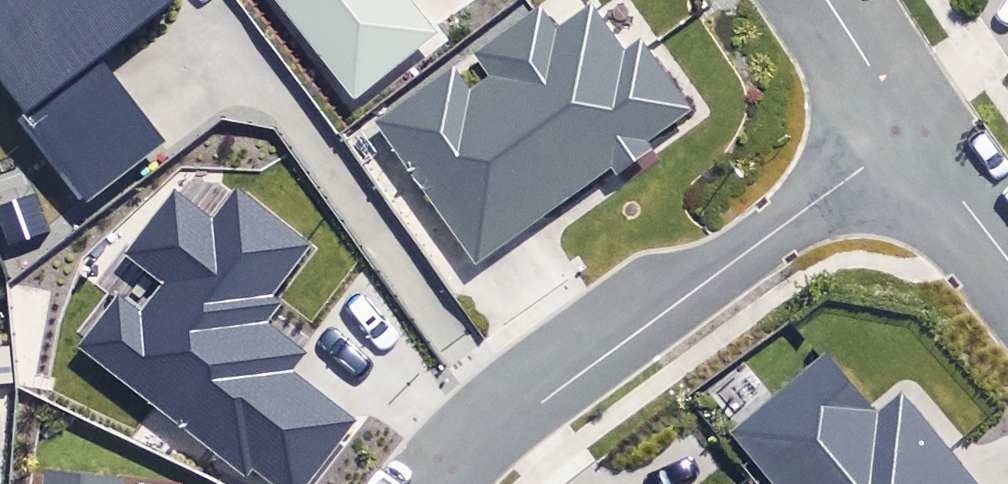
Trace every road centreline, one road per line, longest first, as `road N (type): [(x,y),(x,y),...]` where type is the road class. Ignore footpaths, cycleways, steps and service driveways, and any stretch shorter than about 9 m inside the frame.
road 1 (residential): [(910,131),(535,408),(444,483)]
road 2 (residential): [(1007,256),(910,131)]
road 3 (residential): [(910,131),(823,0)]

